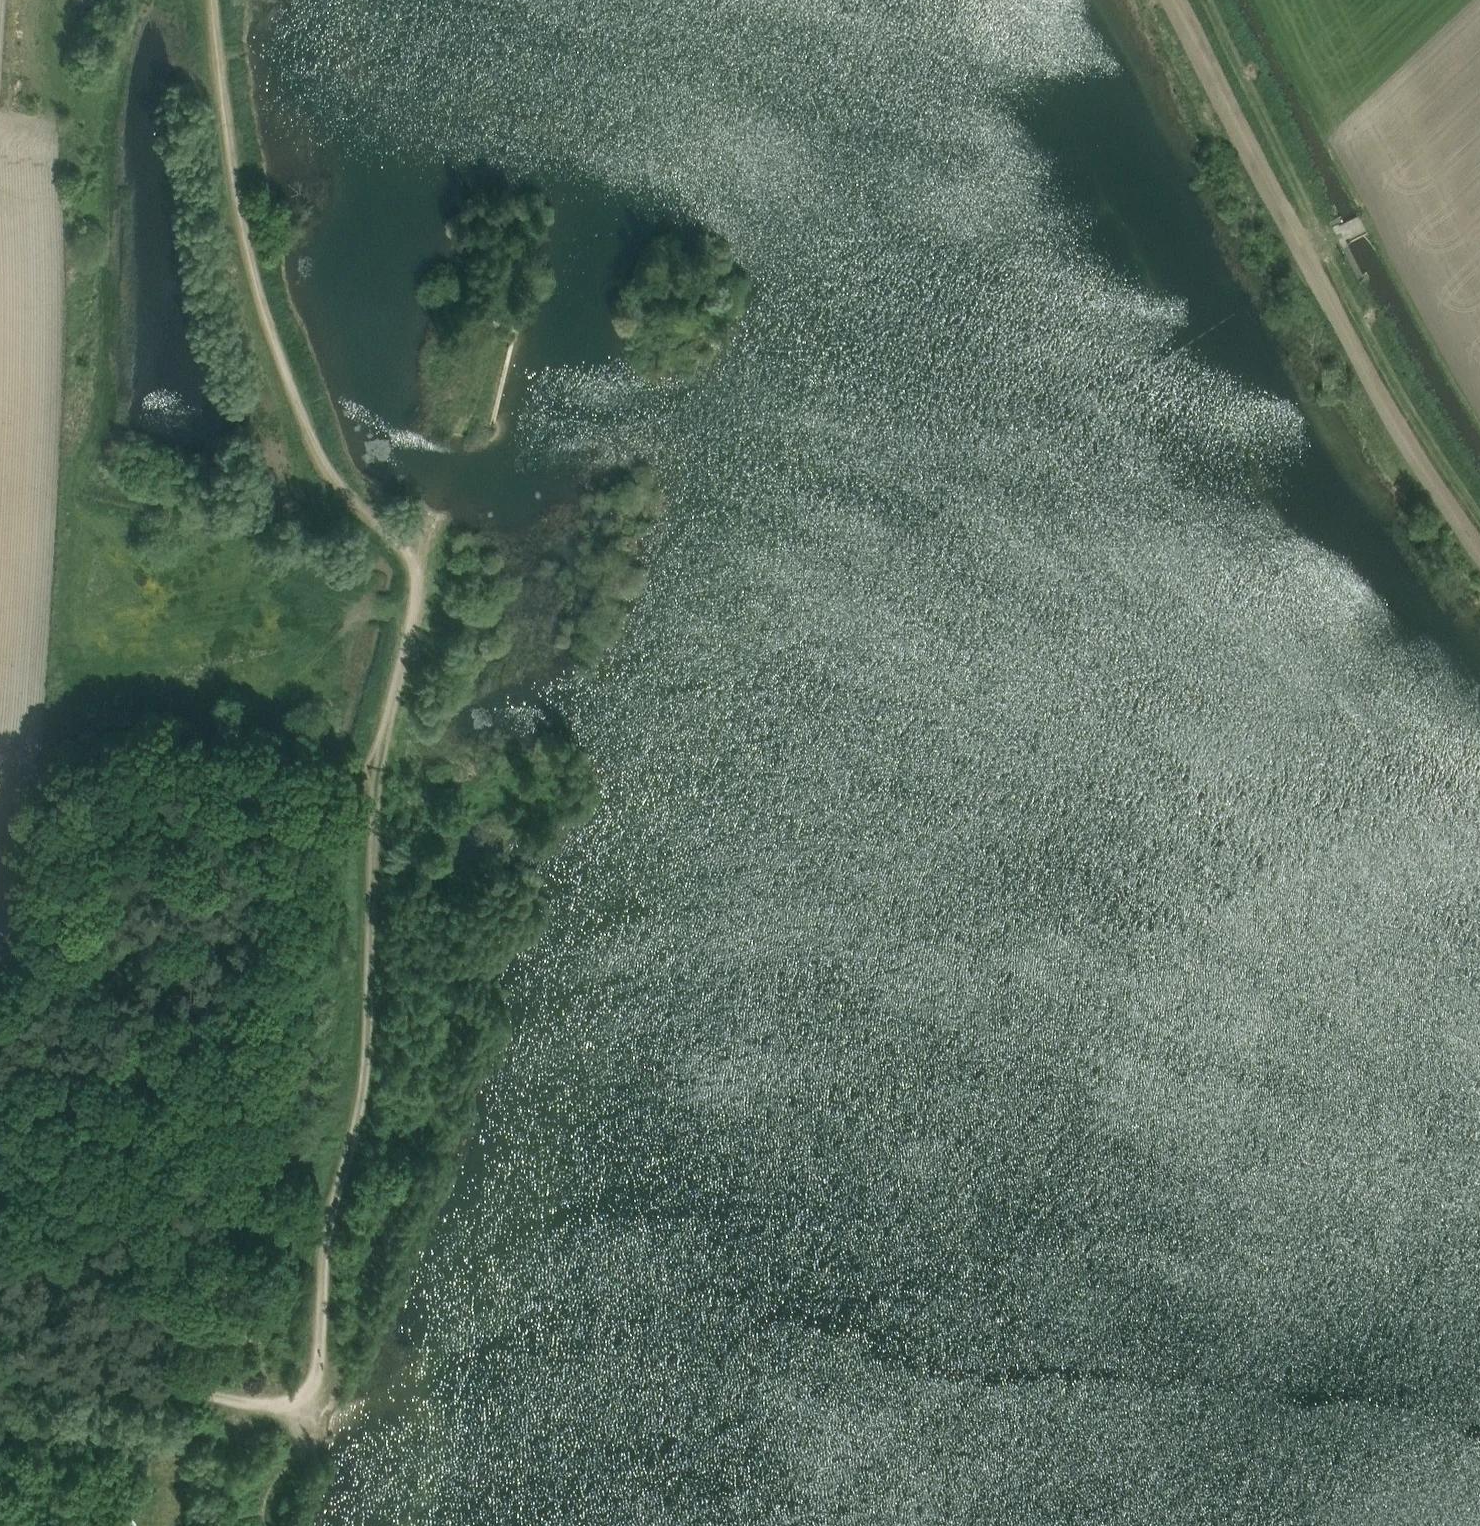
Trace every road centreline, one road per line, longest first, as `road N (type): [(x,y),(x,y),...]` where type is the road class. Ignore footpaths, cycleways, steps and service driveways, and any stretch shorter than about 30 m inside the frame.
road 1 (track): [(215,0),(224,115),(270,332),(318,457),(417,569),(386,776),(374,1036),(330,1228),(311,1393),(299,1411),(64,1386),(0,1356)]
road 2 (track): [(1479,549),(1433,489),(1334,320),(1171,0)]

